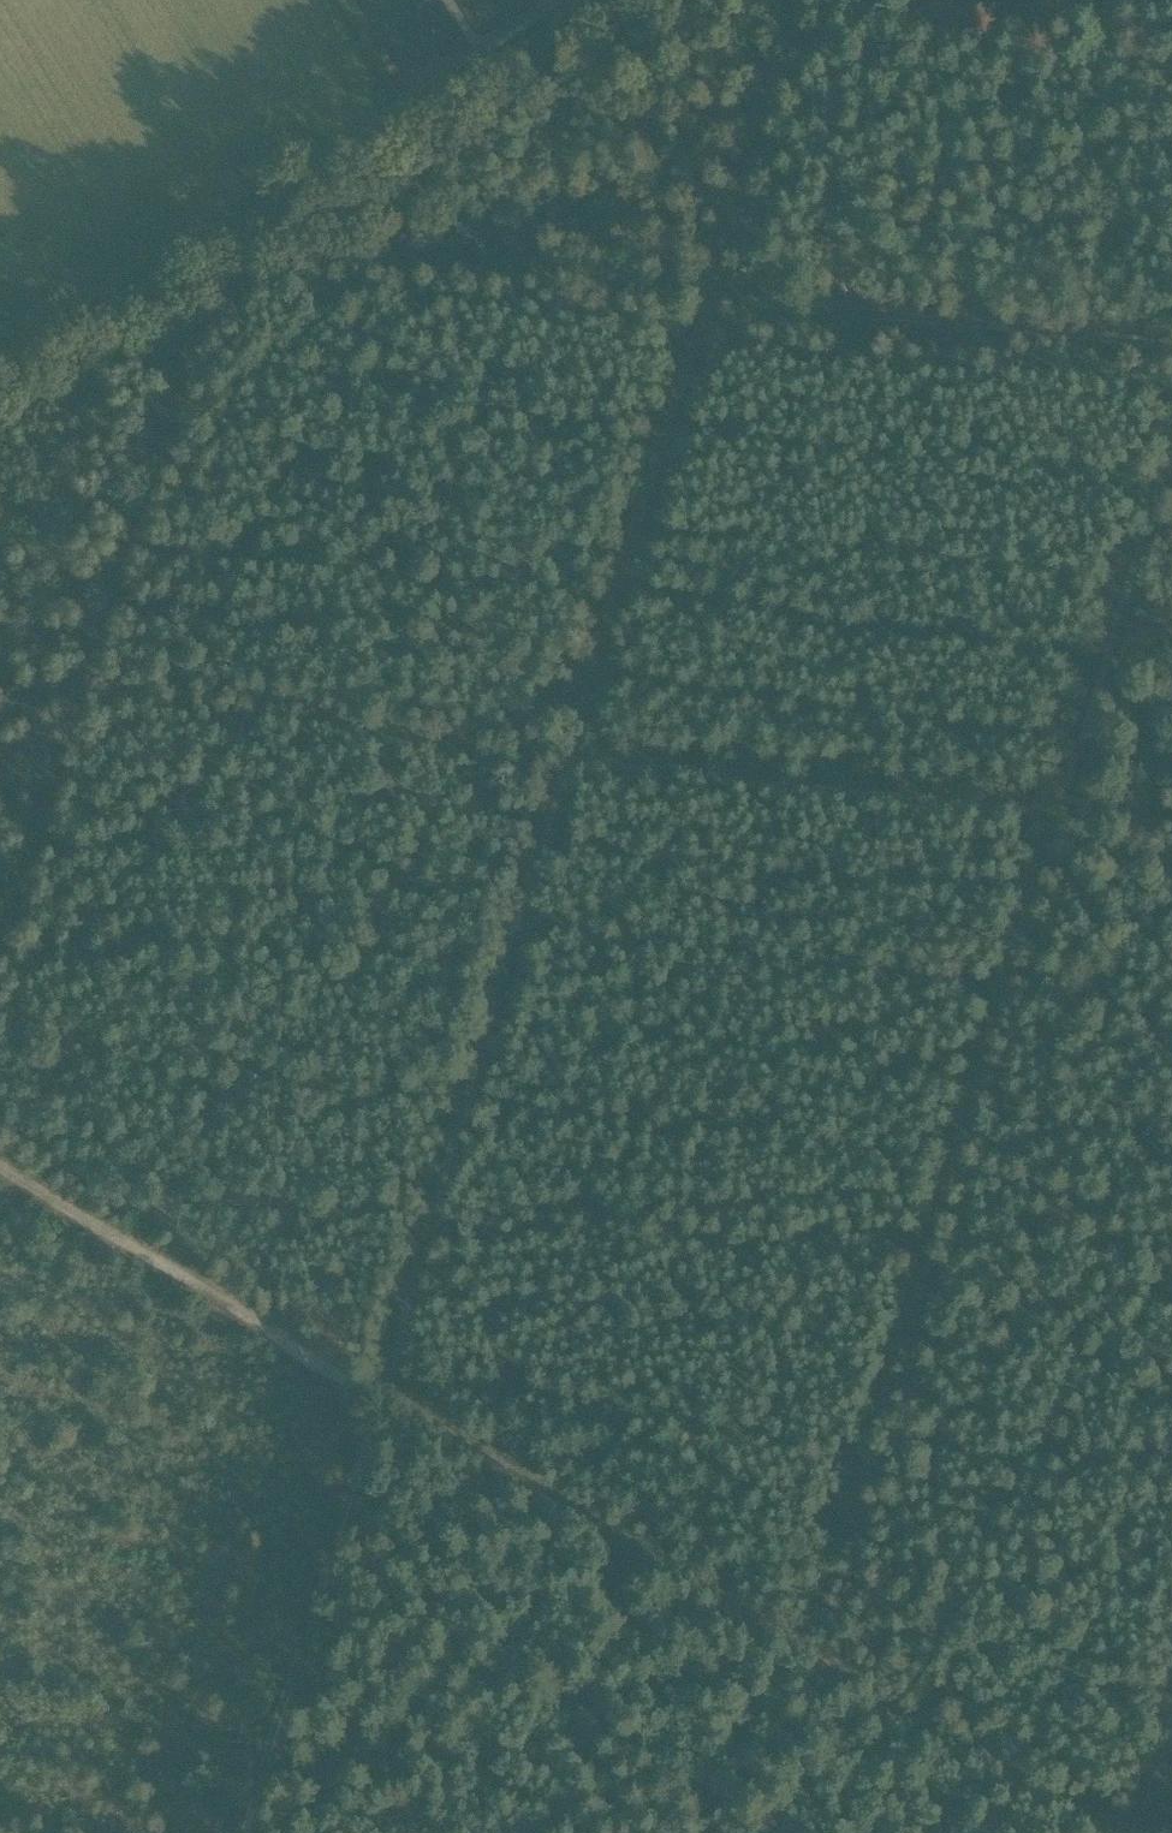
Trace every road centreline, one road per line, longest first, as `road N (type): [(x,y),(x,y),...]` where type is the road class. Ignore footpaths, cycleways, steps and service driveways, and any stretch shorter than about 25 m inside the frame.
road 1 (track): [(246,1832),(711,294),(809,0)]
road 2 (track): [(0,1167),(805,1645),(1084,1832)]
road 3 (track): [(805,1645),(1050,813),(1171,454)]
road 4 (track): [(1171,350),(217,243)]
road 5 (unclassified): [(625,0),(0,372)]
road 6 (track): [(1171,827),(576,752)]
road 7 (track): [(0,897),(180,357)]

